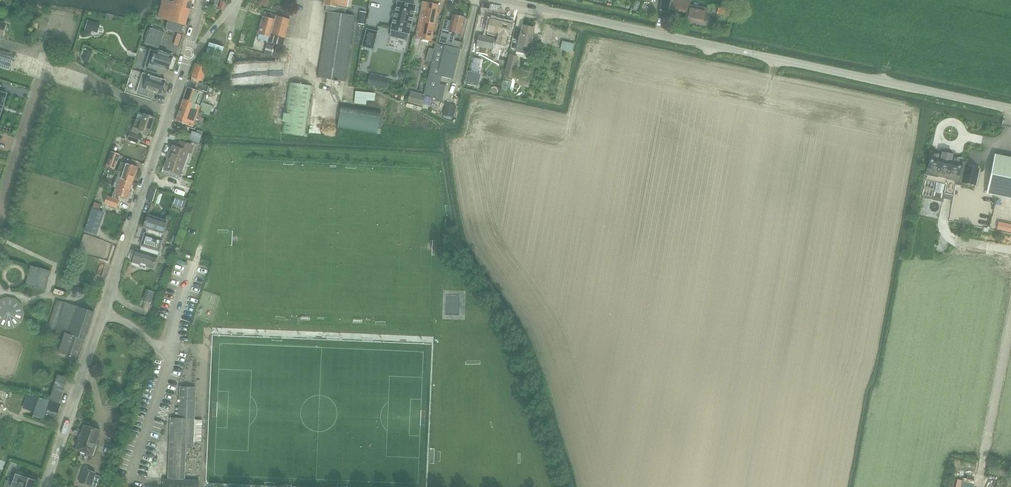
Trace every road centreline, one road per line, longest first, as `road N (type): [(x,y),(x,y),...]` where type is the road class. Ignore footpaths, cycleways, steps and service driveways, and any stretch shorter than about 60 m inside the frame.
road 1 (residential): [(56,457),(188,56)]
road 2 (residential): [(754,54),(497,0)]
road 3 (unclassified): [(1010,108),(754,54)]

